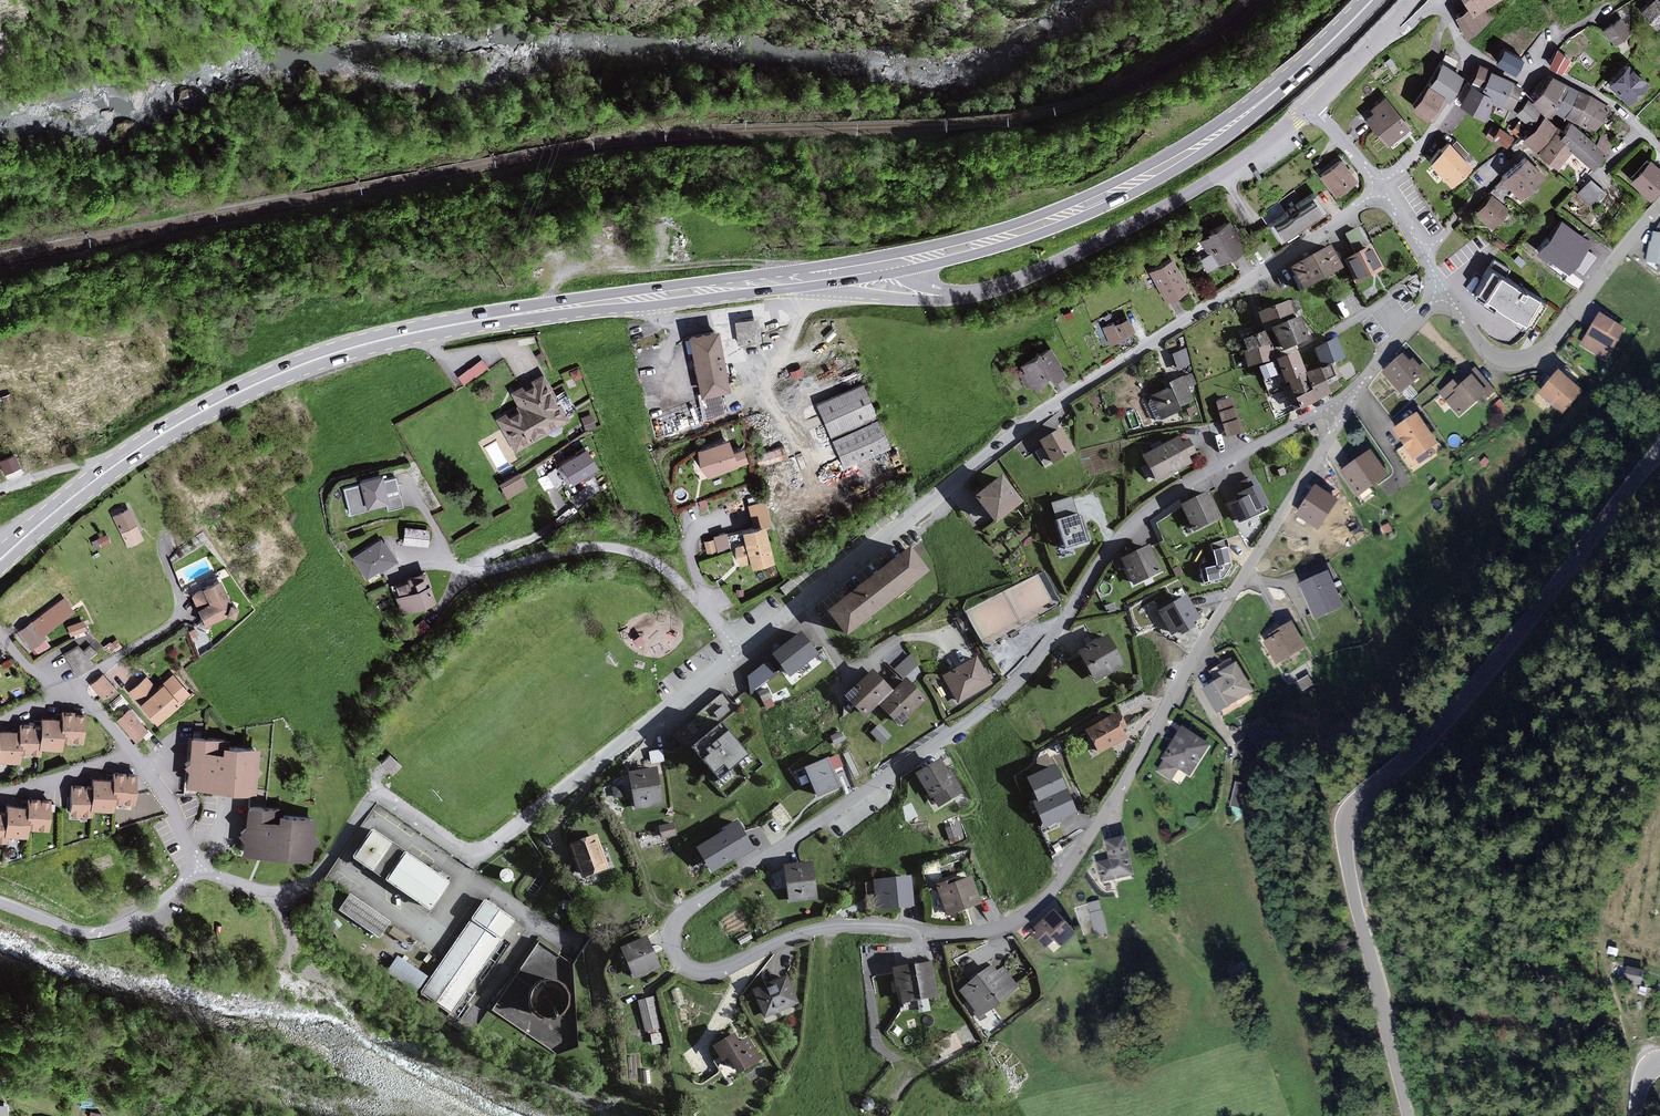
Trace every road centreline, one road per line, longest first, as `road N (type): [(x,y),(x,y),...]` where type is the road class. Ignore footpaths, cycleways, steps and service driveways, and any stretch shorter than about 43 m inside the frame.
road 1 (residential): [(1340,410),(1327,404),(1134,515),(1100,553),(1042,648),(980,712),(691,901),(668,937),(671,951),(679,962),(708,970),(823,929),(964,933),(1029,910),(1088,838),(1242,575)]
road 2 (tertiary): [(1659,451),(1441,727),(1348,816),(1354,893),(1410,1115)]
road 3 (primary): [(1243,116),(1051,210),(951,241),(496,318)]
road 4 (unclassified): [(131,752),(196,860),(270,894),(311,877),(375,796),(463,851),(490,848),(716,664)]
road 5 (unclassified): [(1382,188),(1029,421),(801,600)]
road 6 (primary): [(0,560),(119,463),(247,388),(358,346),(496,318)]
road 7 (tertiary): [(941,295),(1007,284),(1110,236),(1222,173),(1313,107)]
road 8 (track): [(270,894),(296,954),(318,976),(391,1019),(460,1040),(590,1104)]
road 9 (primary): [(905,271),(1021,240),(1102,208),(1177,169),(1243,116)]
road 10 (residential): [(453,571),(582,546),(638,552),(674,574),(735,650)]
road 11 (primary): [(496,318),(819,285)]
road 12 (residential): [(1442,290),(1489,355),(1532,357),(1659,205)]
road 13 (track): [(547,306),(568,269),(744,261),(782,272)]
road 14 (track): [(0,902),(78,933),(99,933),(132,920),(204,868)]
road 15 (residential): [(69,689),(176,617),(160,553),(165,540)]
road 16 (residential): [(801,600),(844,670),(903,640),(937,640),(954,656)]
road 17 (residential): [(1242,575),(1340,410)]
road 18 (primary): [(1243,116),(1373,0)]
road 19 (residential): [(1442,290),(1340,410)]
road 20 (residential): [(1532,70),(1607,103),(1659,149)]
road 21 (tertiary): [(1313,107),(1411,0)]
road 22 (residential): [(1424,256),(1517,153)]
road 23 (residential): [(0,793),(131,752)]
road 24 (tertiary): [(819,285),(941,295)]

